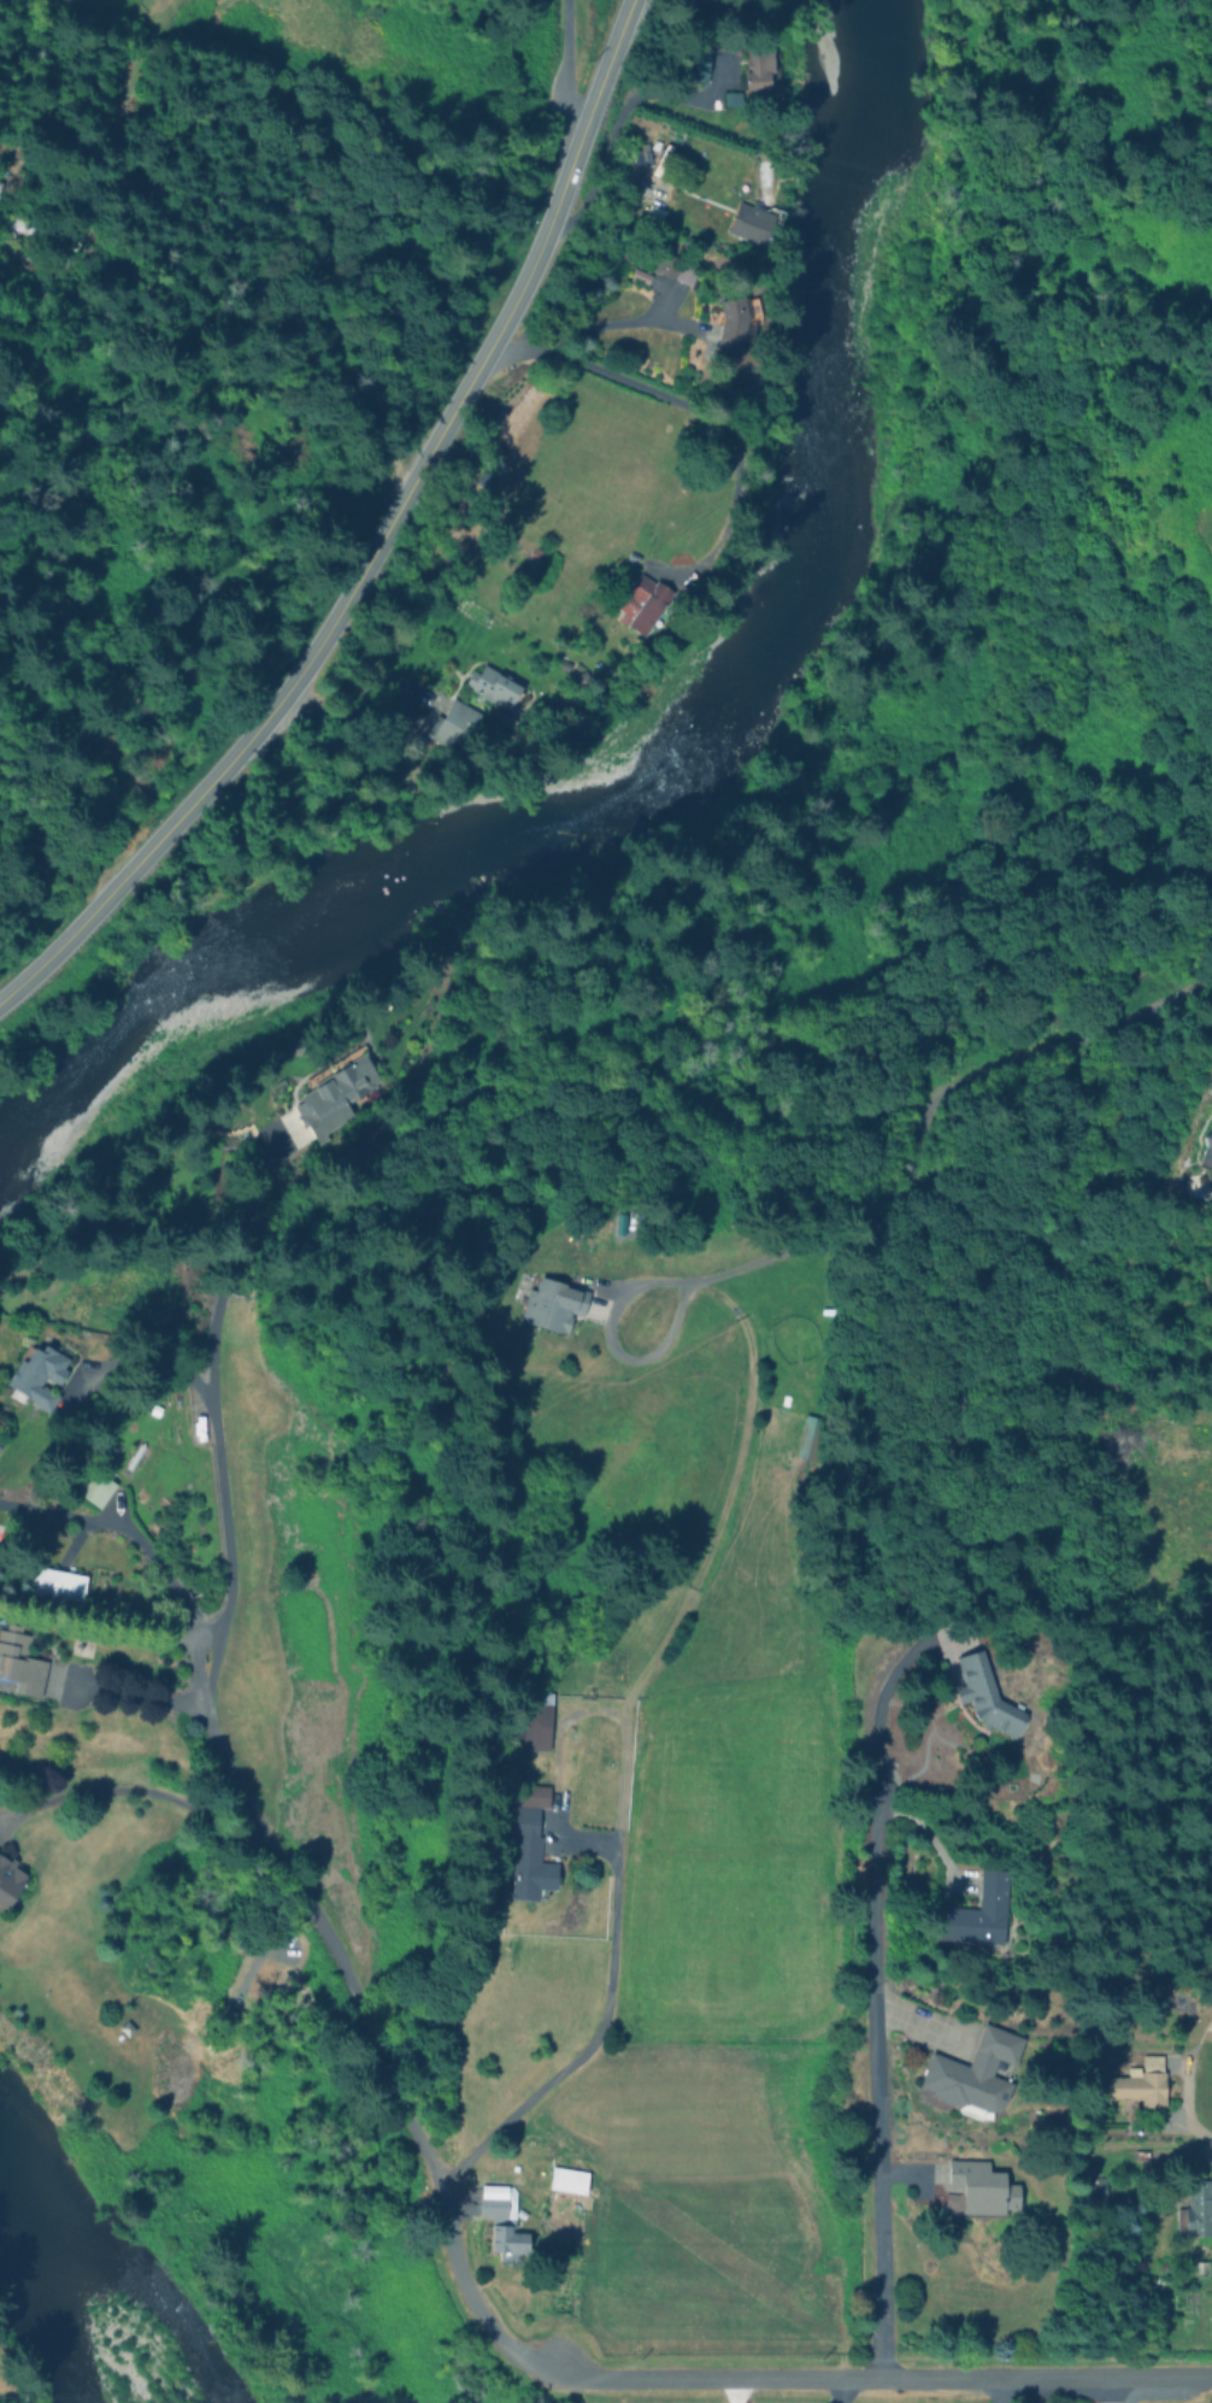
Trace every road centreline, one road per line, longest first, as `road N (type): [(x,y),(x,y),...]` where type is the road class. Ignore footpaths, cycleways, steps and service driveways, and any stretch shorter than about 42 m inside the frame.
road 1 (residential): [(1211,2376),(604,2381),(501,2345),(472,2311),(441,2250),(426,2180),(304,1915),(205,1735),(190,1638)]
road 2 (secondary): [(630,0),(525,280),(311,656),(233,757),(0,1000)]
road 3 (residential): [(875,2380),(875,1787),(883,1688),(930,1641)]

